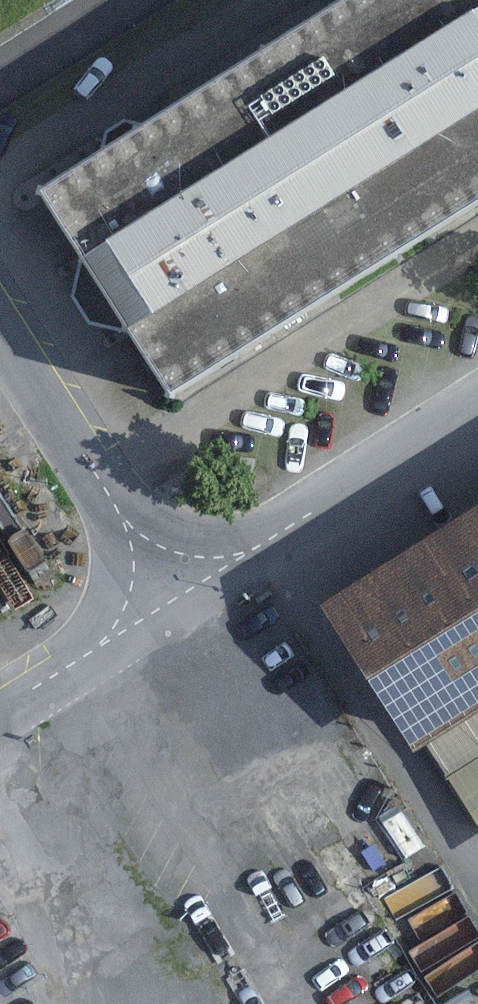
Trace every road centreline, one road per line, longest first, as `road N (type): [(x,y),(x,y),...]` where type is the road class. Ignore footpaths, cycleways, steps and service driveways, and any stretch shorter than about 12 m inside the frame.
road 1 (unclassified): [(181,589),(477,401)]
road 2 (unclassified): [(0,321),(103,485),(181,589)]
road 3 (residential): [(0,705),(181,589)]

